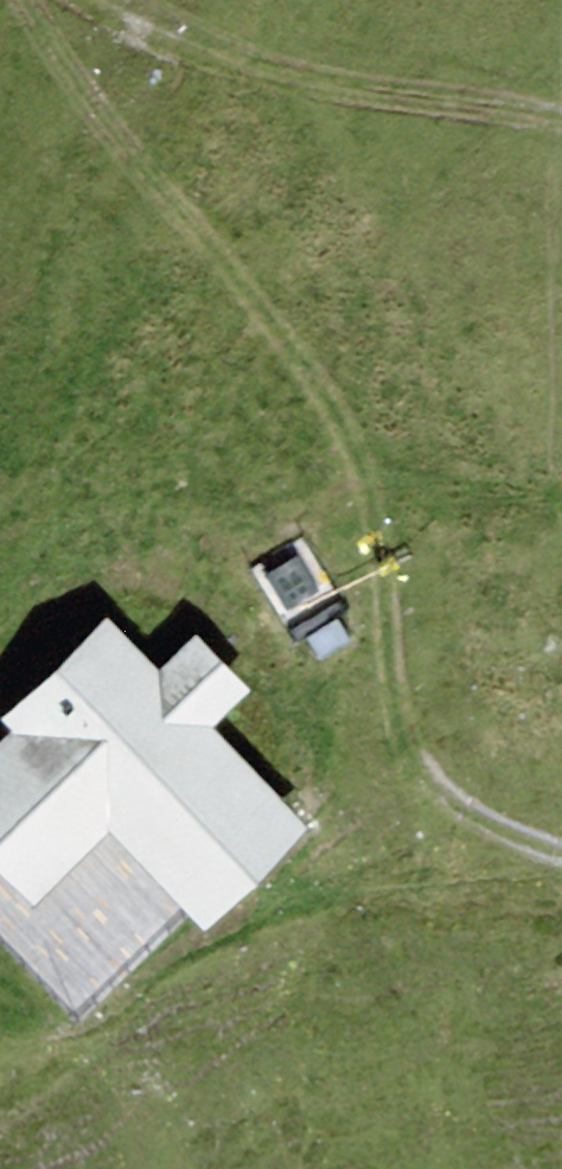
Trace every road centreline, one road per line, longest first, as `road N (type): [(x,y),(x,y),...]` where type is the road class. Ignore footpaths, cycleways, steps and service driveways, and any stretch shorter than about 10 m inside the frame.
road 1 (track): [(357,457),(28,0)]
road 2 (track): [(87,0),(179,49),(328,89),(561,116)]
road 3 (track): [(561,854),(439,801),(404,735),(357,457)]
road 4 (track): [(282,942),(436,879),(561,875)]

